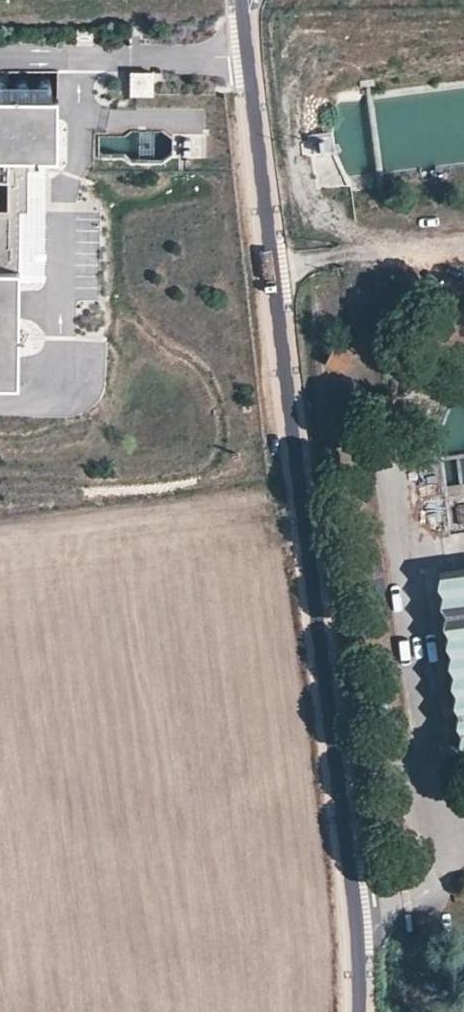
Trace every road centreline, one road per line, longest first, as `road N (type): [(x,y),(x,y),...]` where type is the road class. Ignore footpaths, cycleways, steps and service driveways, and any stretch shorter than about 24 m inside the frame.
road 1 (unclassified): [(363,1011),(363,917),(248,0)]

